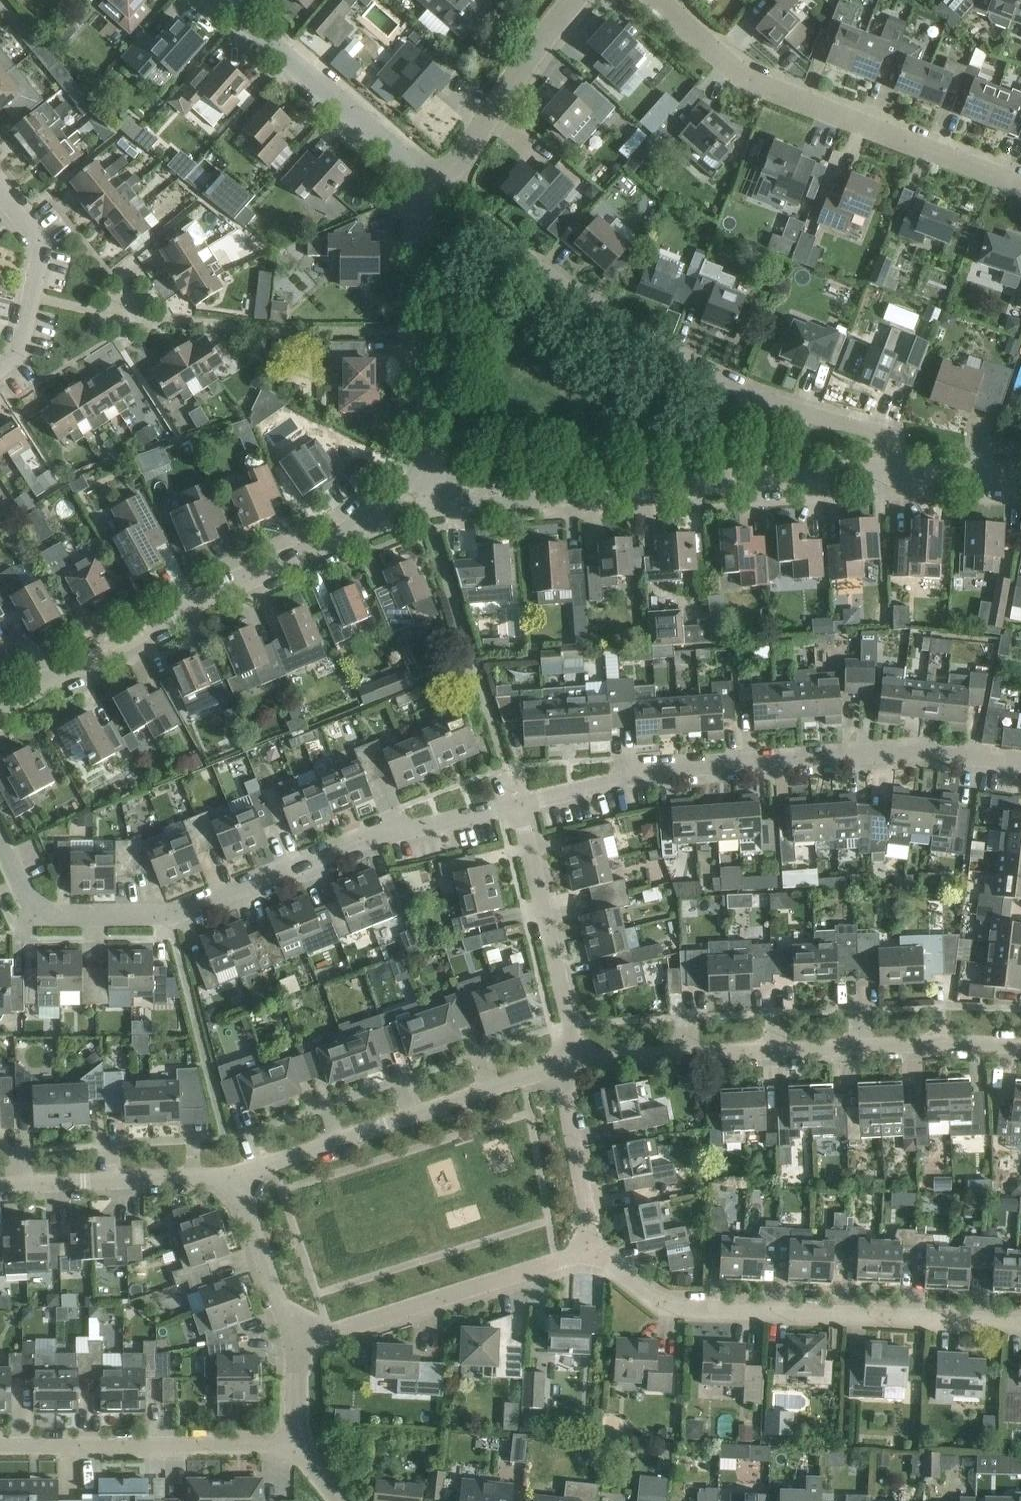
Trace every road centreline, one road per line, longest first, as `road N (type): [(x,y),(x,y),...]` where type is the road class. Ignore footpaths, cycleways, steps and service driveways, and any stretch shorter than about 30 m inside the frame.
road 1 (residential): [(518,804),(375,838),(172,918),(51,916),(26,895),(0,838)]
road 2 (residential): [(1020,764),(923,753),(694,765),(518,804)]
road 3 (unclassified): [(0,709),(189,602),(425,496)]
road 4 (unclassified): [(425,496),(893,473)]
road 5 (residential): [(593,1252),(664,1305),(1020,1322)]
road 6 (residential): [(1020,1045),(577,1060)]
road 7 (residential): [(893,473),(885,433),(758,398),(672,359),(543,272)]
road 8 (residential): [(1020,183),(764,85),(729,65),(658,0)]
road 9 (residential): [(558,1068),(230,1173)]
road 10 (unclassified): [(425,496),(424,181)]
road 11 (residential): [(296,1341),(593,1252)]
road 12 (residential): [(294,1442),(0,1439)]
road 13 (unclassified): [(424,181),(227,0)]
road 14 (residential): [(577,1060),(518,804)]
road 15 (residential): [(424,181),(463,157),(576,0)]
road 16 (residential): [(230,1173),(0,1185)]
road 17 (residential): [(0,368),(19,356),(47,254),(0,195)]
road 18 (residential): [(593,1252),(558,1068)]
road 19 (residential): [(296,1341),(230,1173)]
road 20 (unclassified): [(1020,477),(893,473)]

